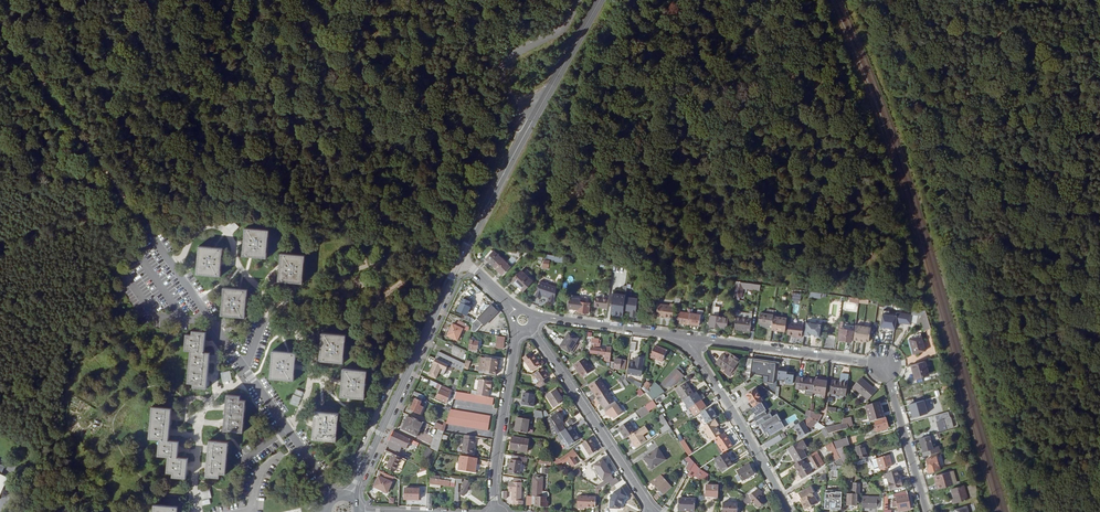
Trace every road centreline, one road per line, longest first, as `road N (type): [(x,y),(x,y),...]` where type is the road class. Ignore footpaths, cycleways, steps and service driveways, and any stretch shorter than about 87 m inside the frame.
road 1 (residential): [(684,338),(884,369),(926,511)]
road 2 (residential): [(288,428),(312,373),(282,309),(242,271),(232,238),(218,226),(199,229),(170,261)]
road 3 (tertiary): [(461,259),(600,0)]
road 4 (tertiary): [(351,497),(461,259)]
road 5 (track): [(130,205),(0,19)]
road 6 (residential): [(653,511),(528,323)]
road 7 (residential): [(684,338),(790,511)]
road 8 (residential): [(518,325),(496,459),(496,511)]
road 9 (residential): [(217,329),(213,388),(199,428),(199,511)]
road 10 (residential): [(528,317),(684,338)]
road 11 (residential): [(288,428),(217,329)]

